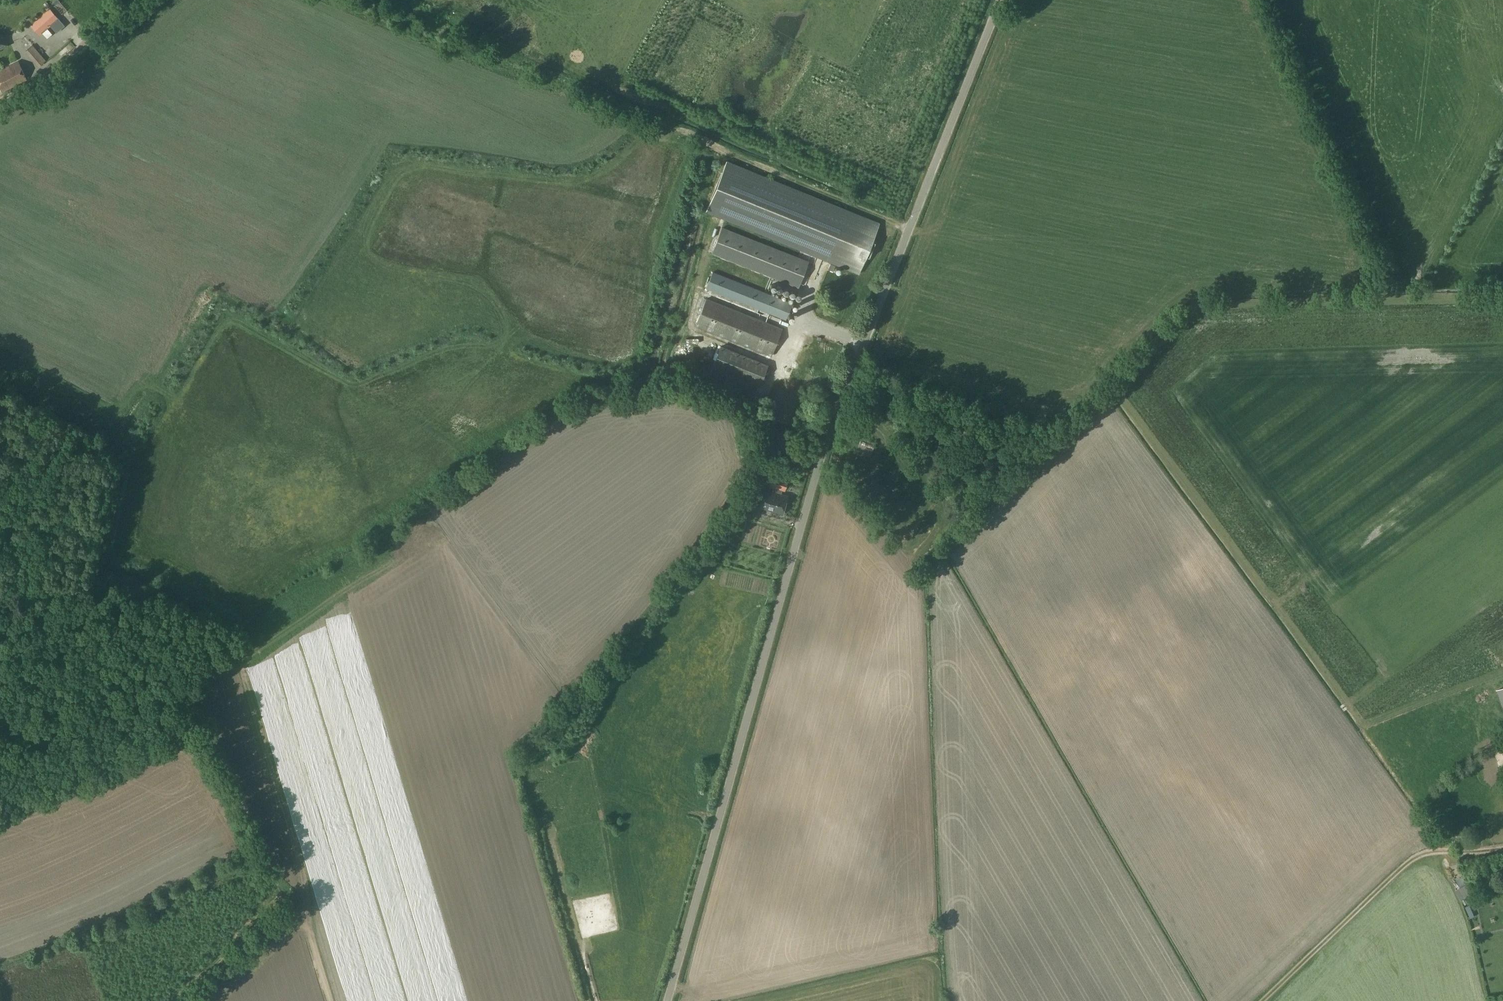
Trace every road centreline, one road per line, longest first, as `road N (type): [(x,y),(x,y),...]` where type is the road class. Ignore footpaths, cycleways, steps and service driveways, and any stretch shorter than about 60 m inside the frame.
road 1 (unclassified): [(671,1000),(813,467),(1000,0)]
road 2 (track): [(0,96),(38,77),(130,0)]

